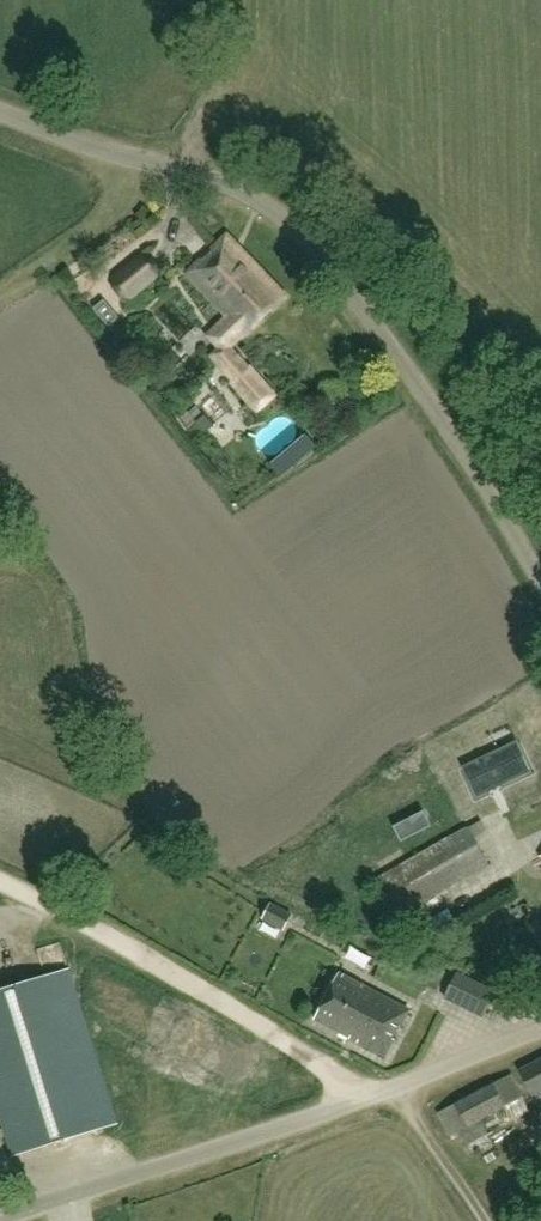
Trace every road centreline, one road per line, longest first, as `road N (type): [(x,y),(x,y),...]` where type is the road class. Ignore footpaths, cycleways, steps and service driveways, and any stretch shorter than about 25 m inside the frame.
road 1 (unclassified): [(540,586),(419,384),(295,230),(225,186),(0,114)]
road 2 (unclassified): [(0,1220),(356,1103),(540,1030)]
road 3 (track): [(0,881),(170,964),(333,1069),(356,1103)]
road 4 (track): [(0,293),(129,199),(144,161)]
road 5 (track): [(188,175),(227,61),(238,0)]
road 6 (track): [(488,1220),(399,1086)]

